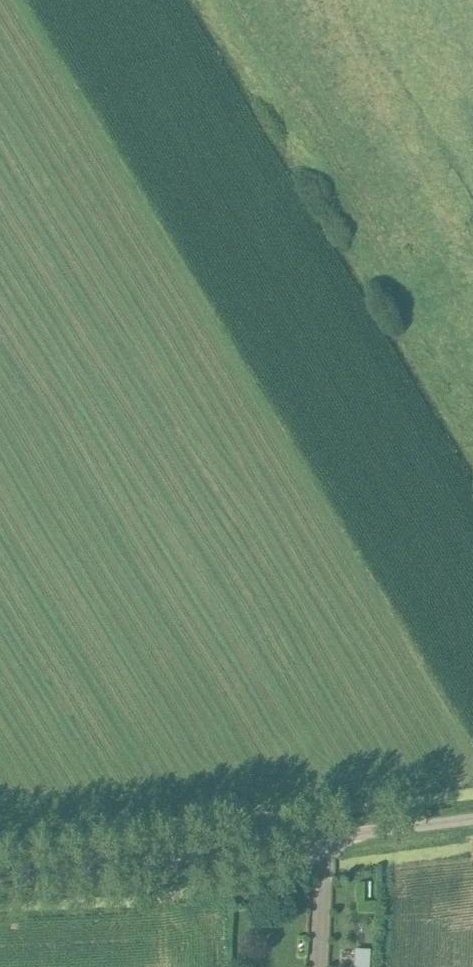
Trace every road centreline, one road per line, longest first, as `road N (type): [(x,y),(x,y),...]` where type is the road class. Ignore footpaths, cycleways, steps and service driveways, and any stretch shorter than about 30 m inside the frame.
road 1 (unclassified): [(0,887),(472,830)]

